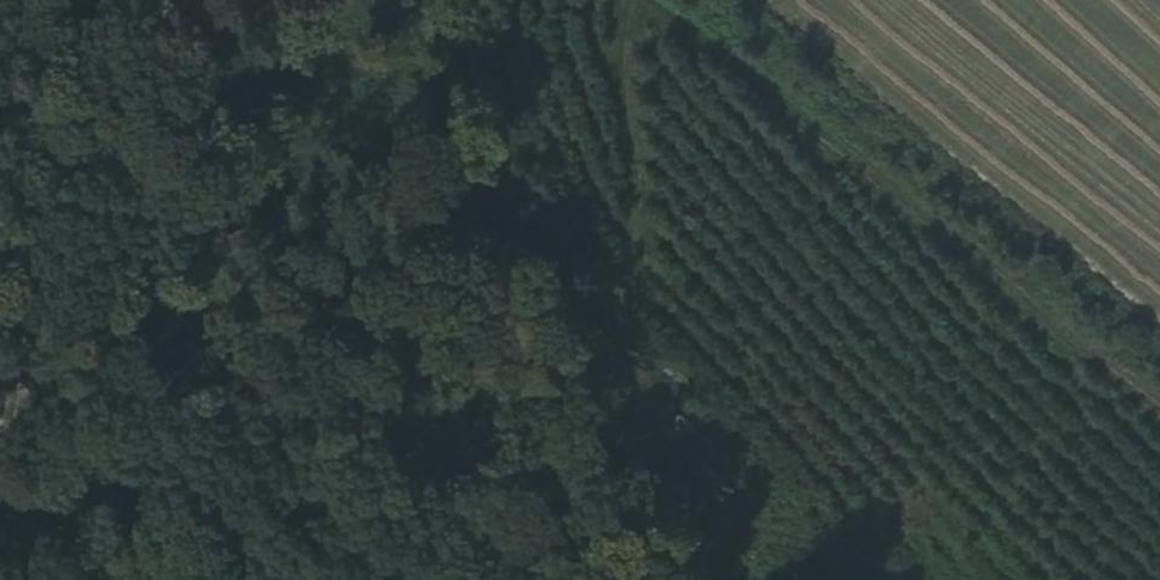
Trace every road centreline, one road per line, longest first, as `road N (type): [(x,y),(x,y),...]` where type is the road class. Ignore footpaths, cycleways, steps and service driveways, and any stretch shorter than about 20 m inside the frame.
road 1 (track): [(1159,398),(655,0)]

